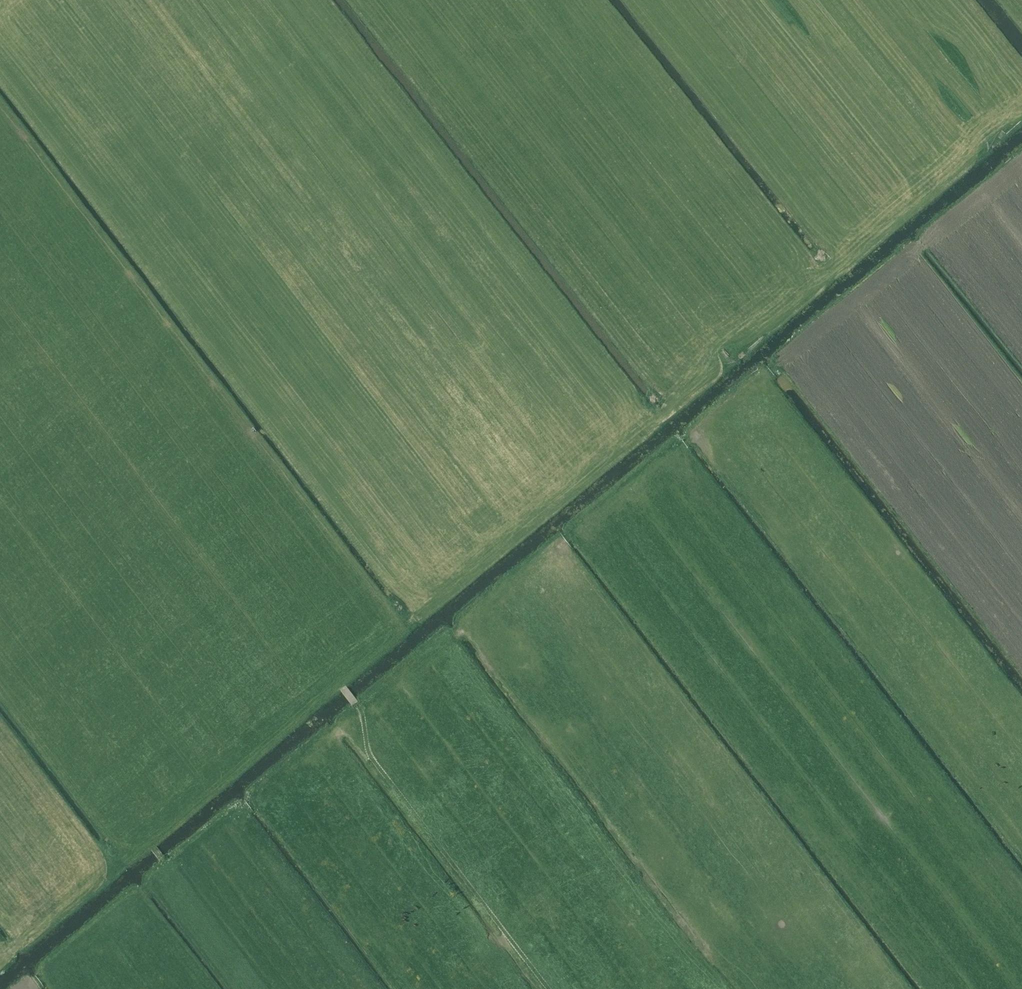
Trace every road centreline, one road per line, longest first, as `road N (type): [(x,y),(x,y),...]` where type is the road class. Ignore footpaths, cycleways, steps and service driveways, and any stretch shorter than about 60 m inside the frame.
road 1 (track): [(548,988),(372,760),(363,722),(342,689)]

